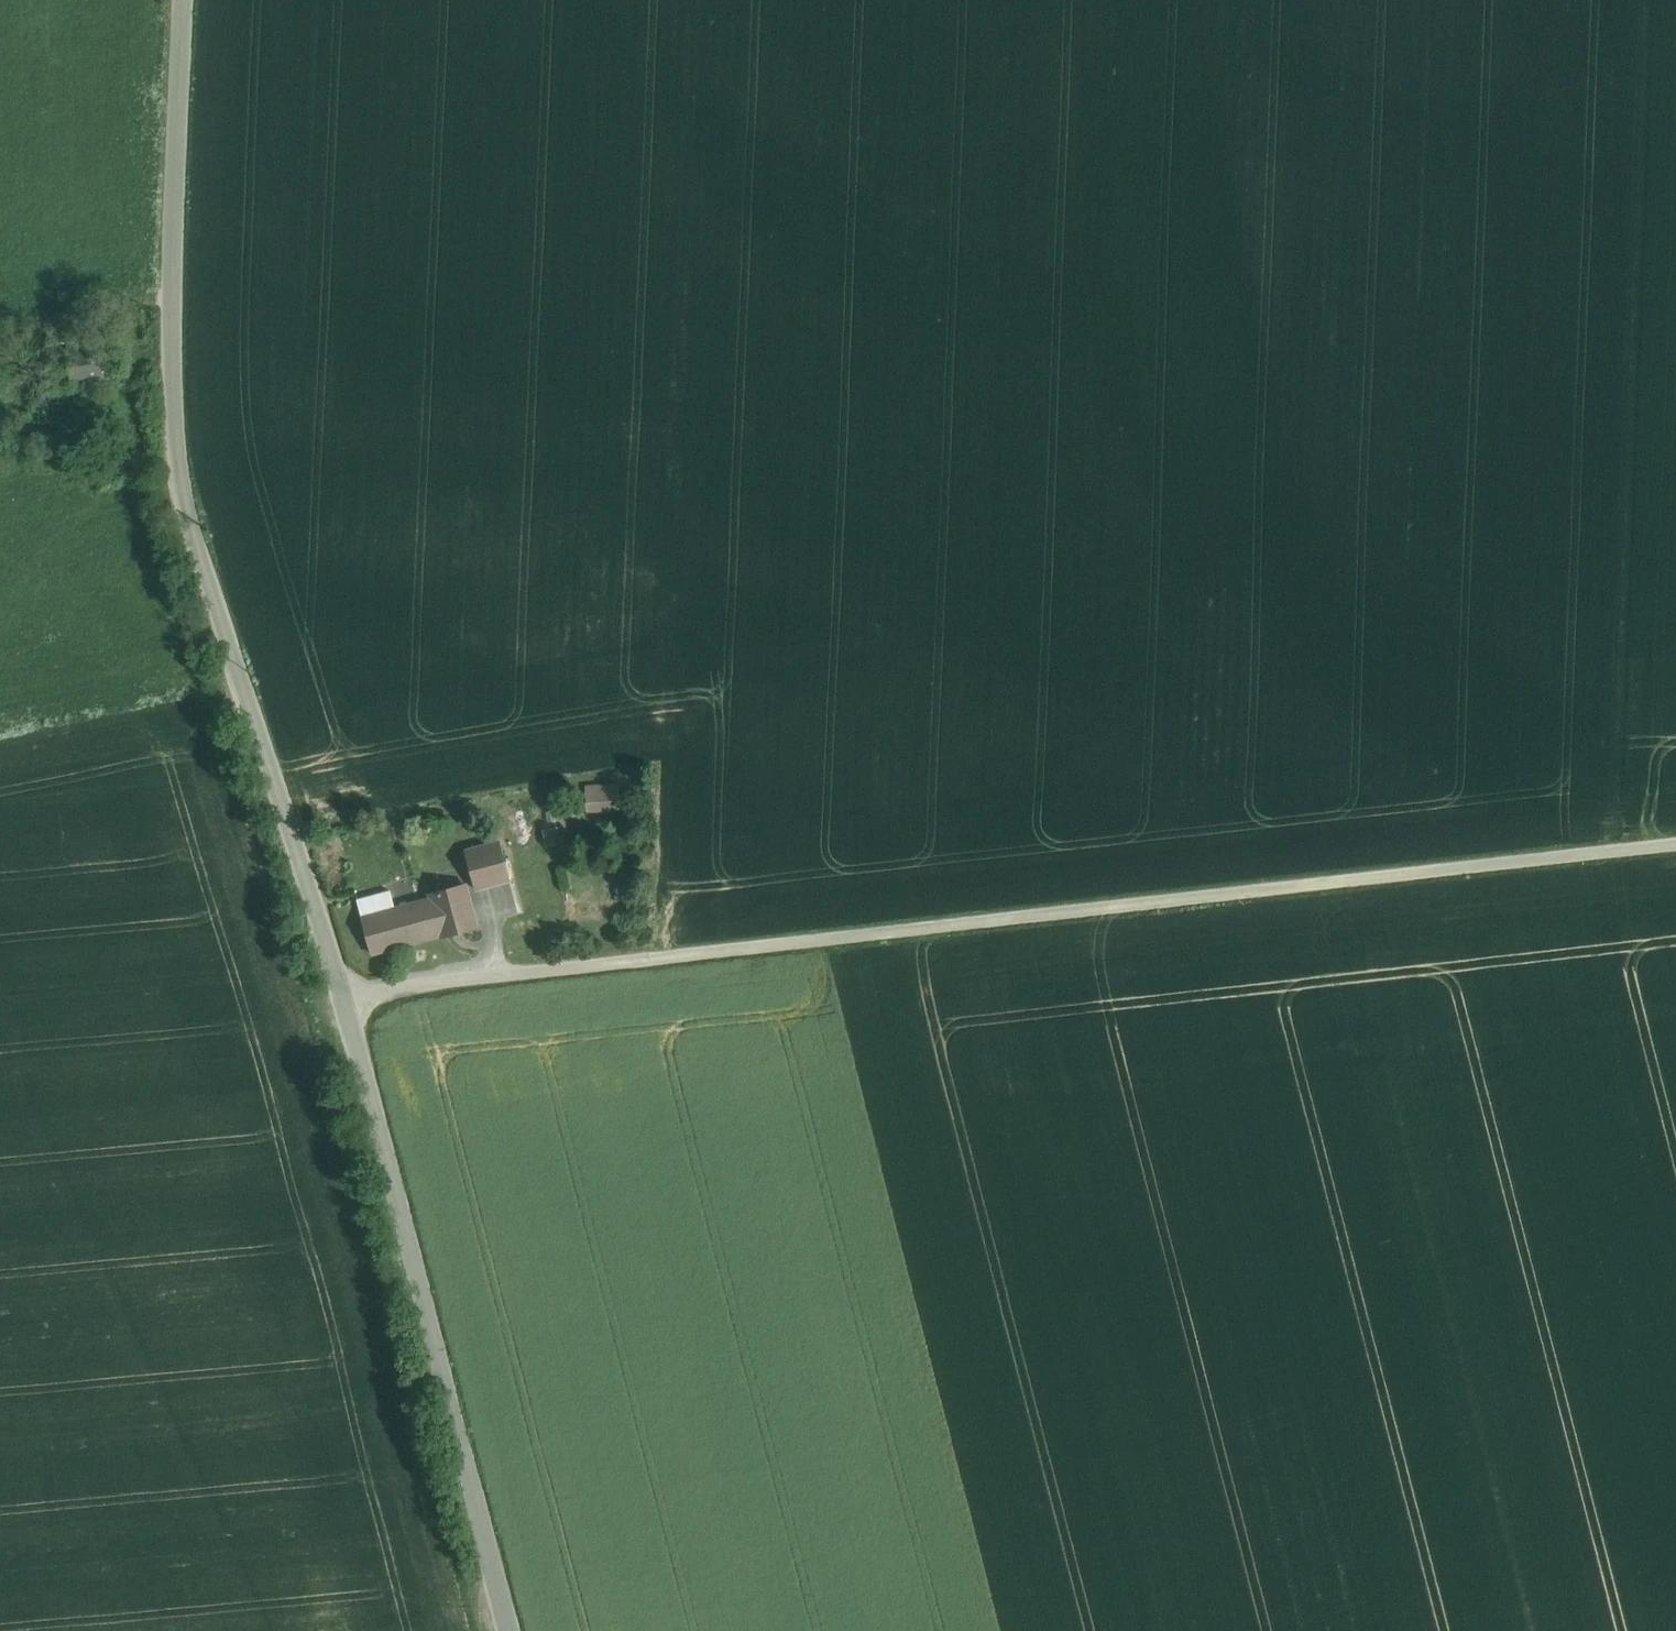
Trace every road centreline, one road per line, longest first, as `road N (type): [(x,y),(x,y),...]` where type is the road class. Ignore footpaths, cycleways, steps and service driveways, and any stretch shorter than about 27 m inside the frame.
road 1 (unclassified): [(182,0),(169,274),(174,471),(342,991),(511,1630)]
road 2 (track): [(1675,846),(342,991)]

